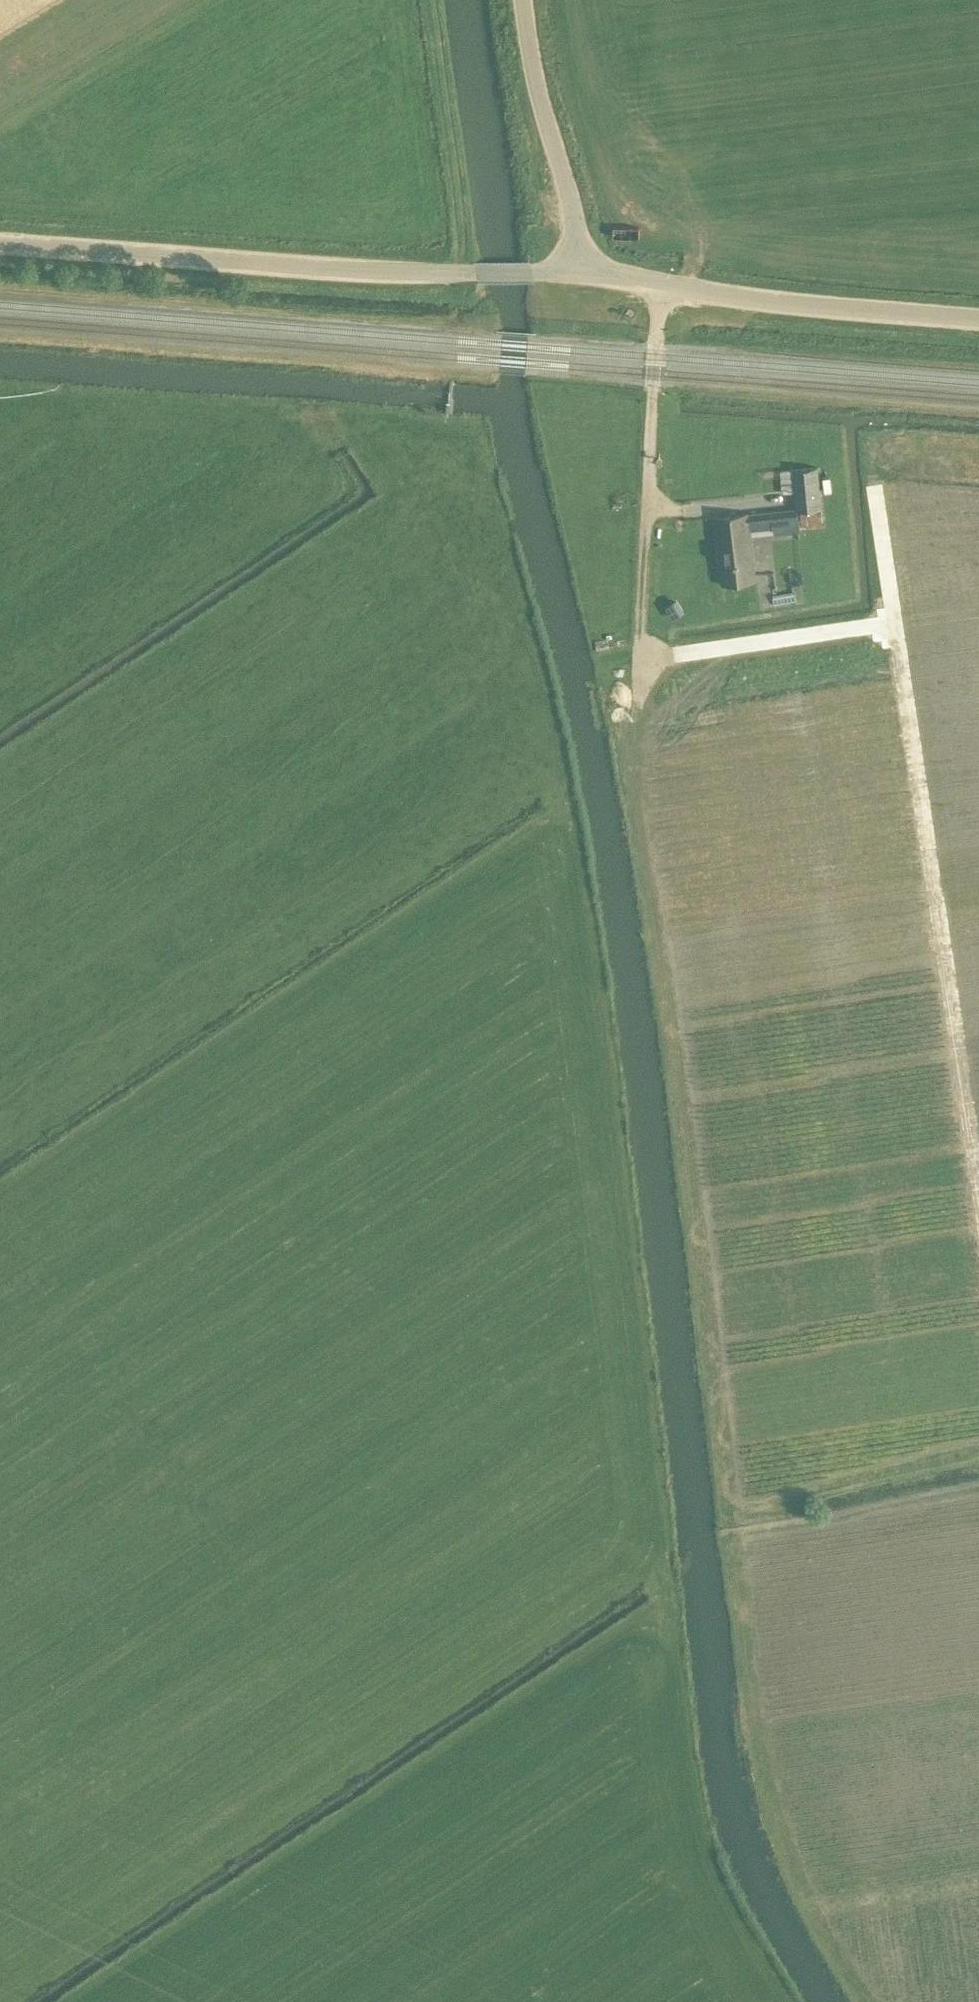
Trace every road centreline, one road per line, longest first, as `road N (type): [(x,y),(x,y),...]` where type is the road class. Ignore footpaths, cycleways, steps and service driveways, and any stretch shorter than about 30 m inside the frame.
road 1 (unclassified): [(584,273),(349,271),(0,242)]
road 2 (unclassified): [(978,319),(752,299),(584,273)]
road 3 (unclassified): [(584,273),(523,0)]
road 4 (track): [(649,511),(640,625),(646,660)]

